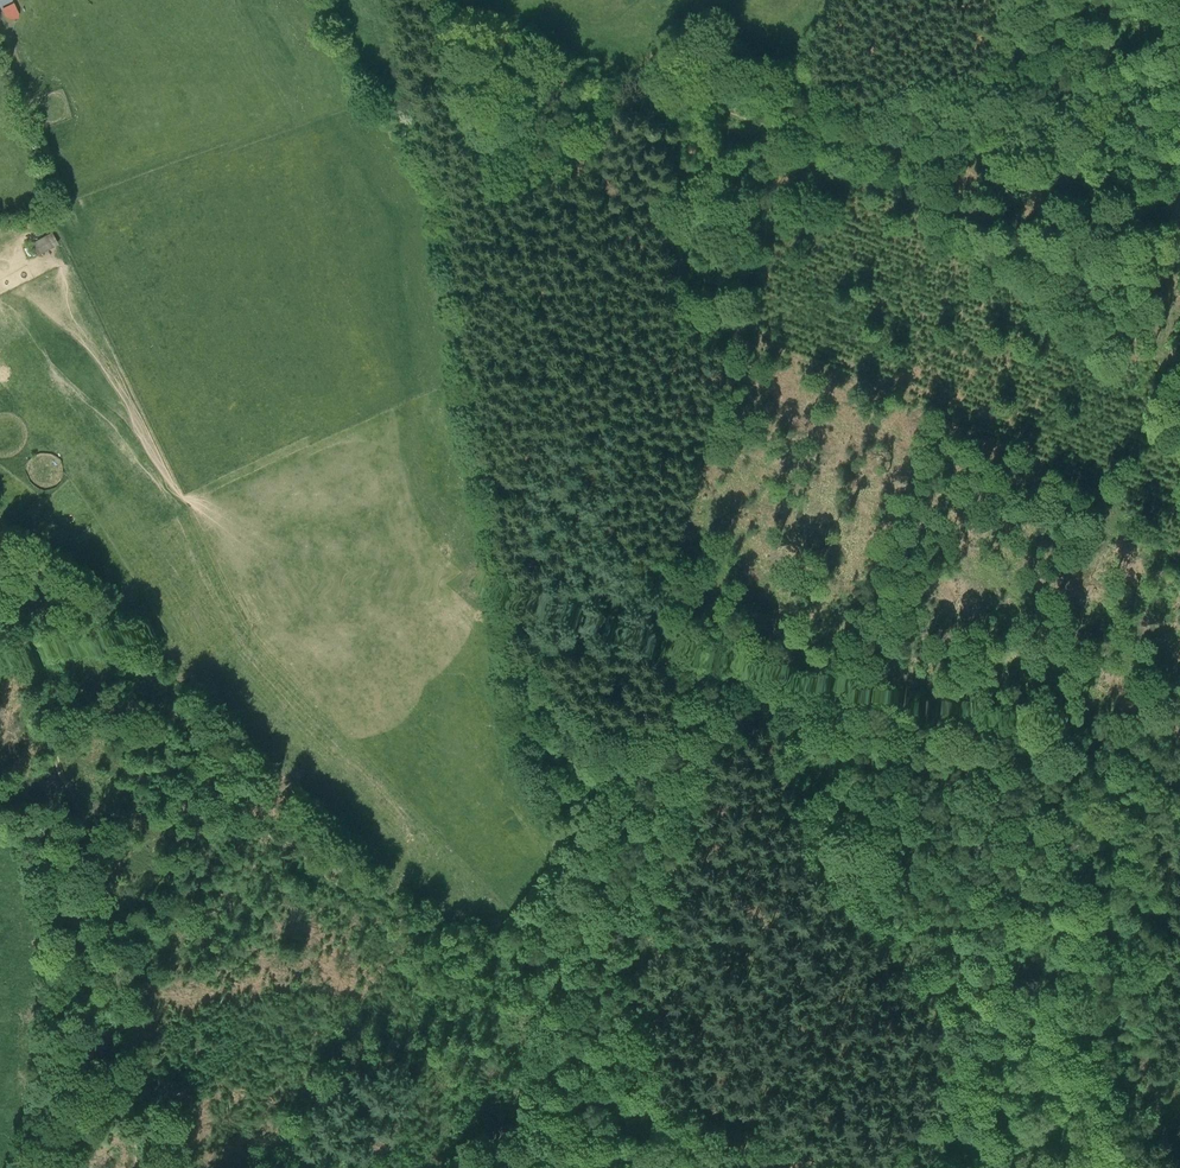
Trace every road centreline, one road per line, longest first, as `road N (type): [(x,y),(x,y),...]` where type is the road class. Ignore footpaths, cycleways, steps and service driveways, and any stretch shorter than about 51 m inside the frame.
road 1 (track): [(299,859),(232,788),(149,672),(11,563)]
road 2 (track): [(431,43),(512,210),(542,363)]
road 3 (track): [(11,563),(49,733),(87,848)]
road 4 (track): [(102,962),(67,1071),(43,1107),(20,1167)]
road 5 (track): [(102,962),(132,1167)]
road 6 (track): [(1179,397),(1119,337),(1061,311)]

